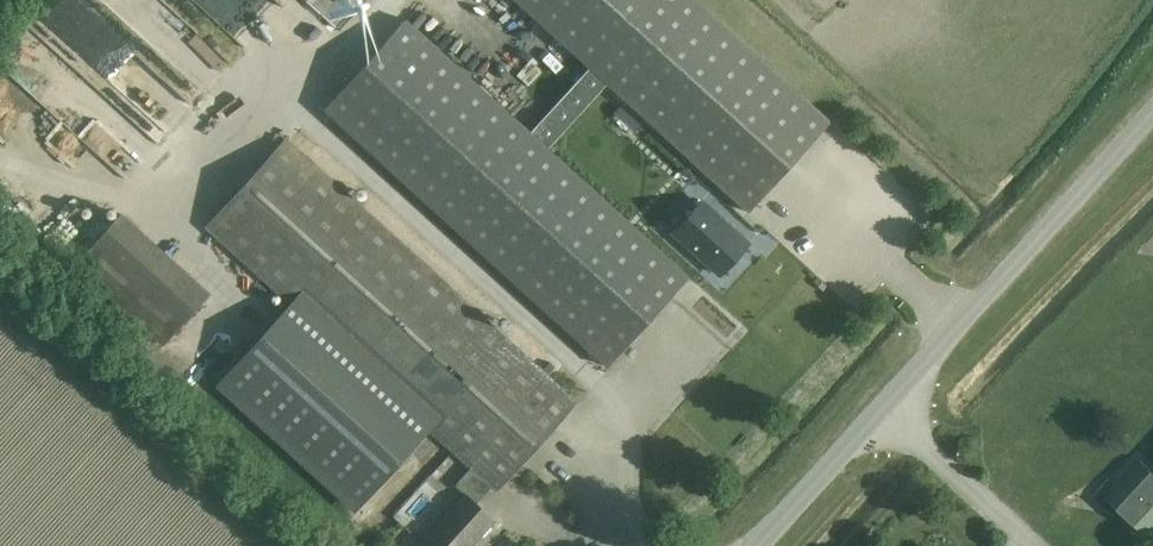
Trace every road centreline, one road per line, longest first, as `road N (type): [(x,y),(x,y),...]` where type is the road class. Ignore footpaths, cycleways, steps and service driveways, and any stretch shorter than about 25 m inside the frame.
road 1 (unclassified): [(761,545),(1152,117)]

